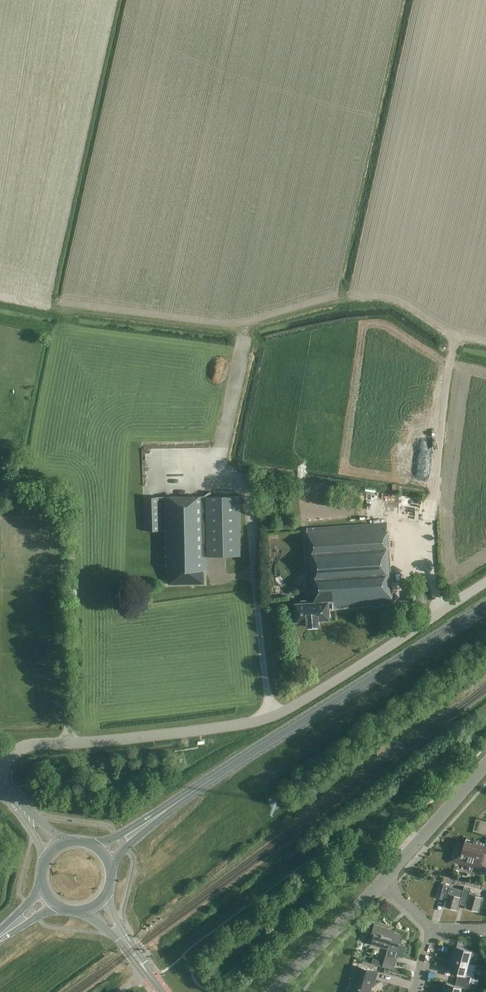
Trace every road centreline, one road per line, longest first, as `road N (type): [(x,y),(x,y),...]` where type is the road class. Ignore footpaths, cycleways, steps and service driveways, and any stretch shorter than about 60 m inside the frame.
road 1 (unclassified): [(0,767),(31,744),(146,737),(272,716),(485,583)]
road 2 (primary): [(485,607),(133,834)]
road 3 (track): [(67,743),(62,526)]
road 4 (unclassified): [(383,881),(485,762)]
road 5 (unclassified): [(273,991),(383,881)]

